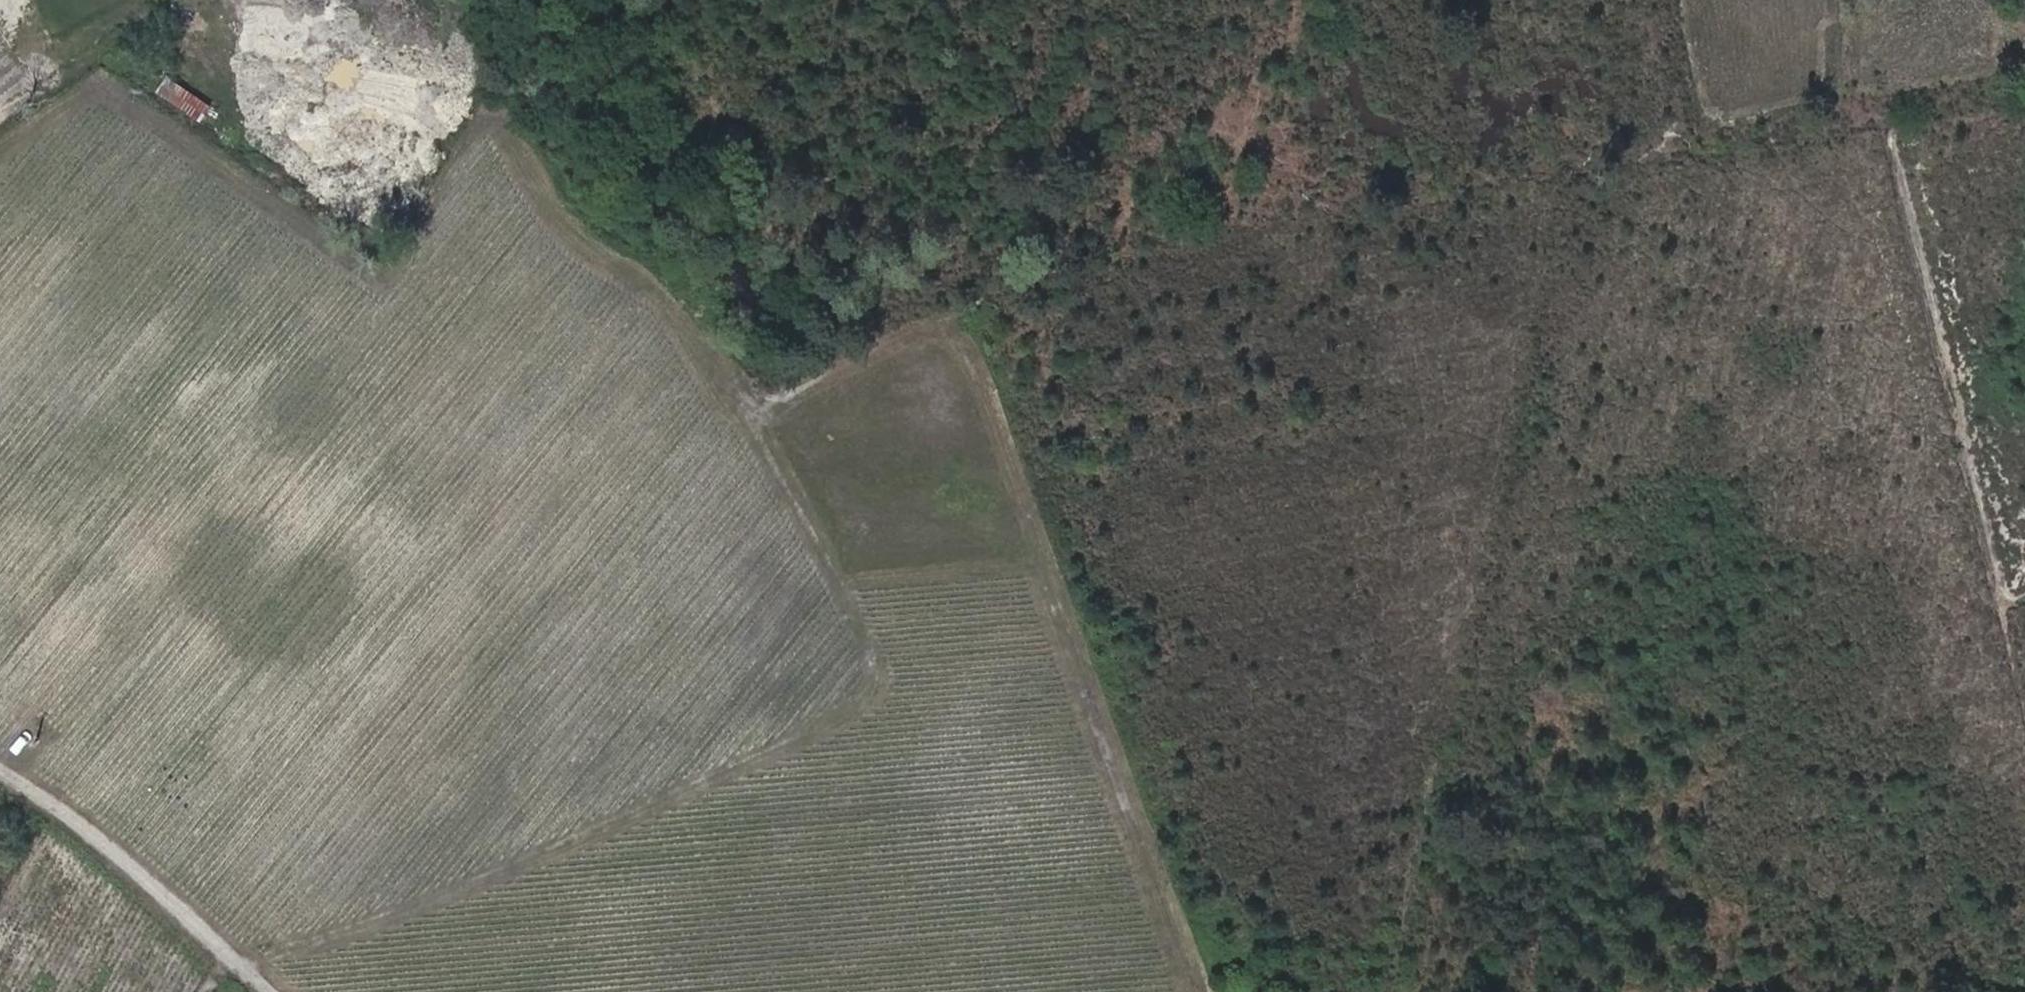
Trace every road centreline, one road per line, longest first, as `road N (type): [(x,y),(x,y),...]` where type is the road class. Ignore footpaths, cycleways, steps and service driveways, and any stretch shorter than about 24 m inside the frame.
road 1 (track): [(266,991),(110,842),(0,773)]

